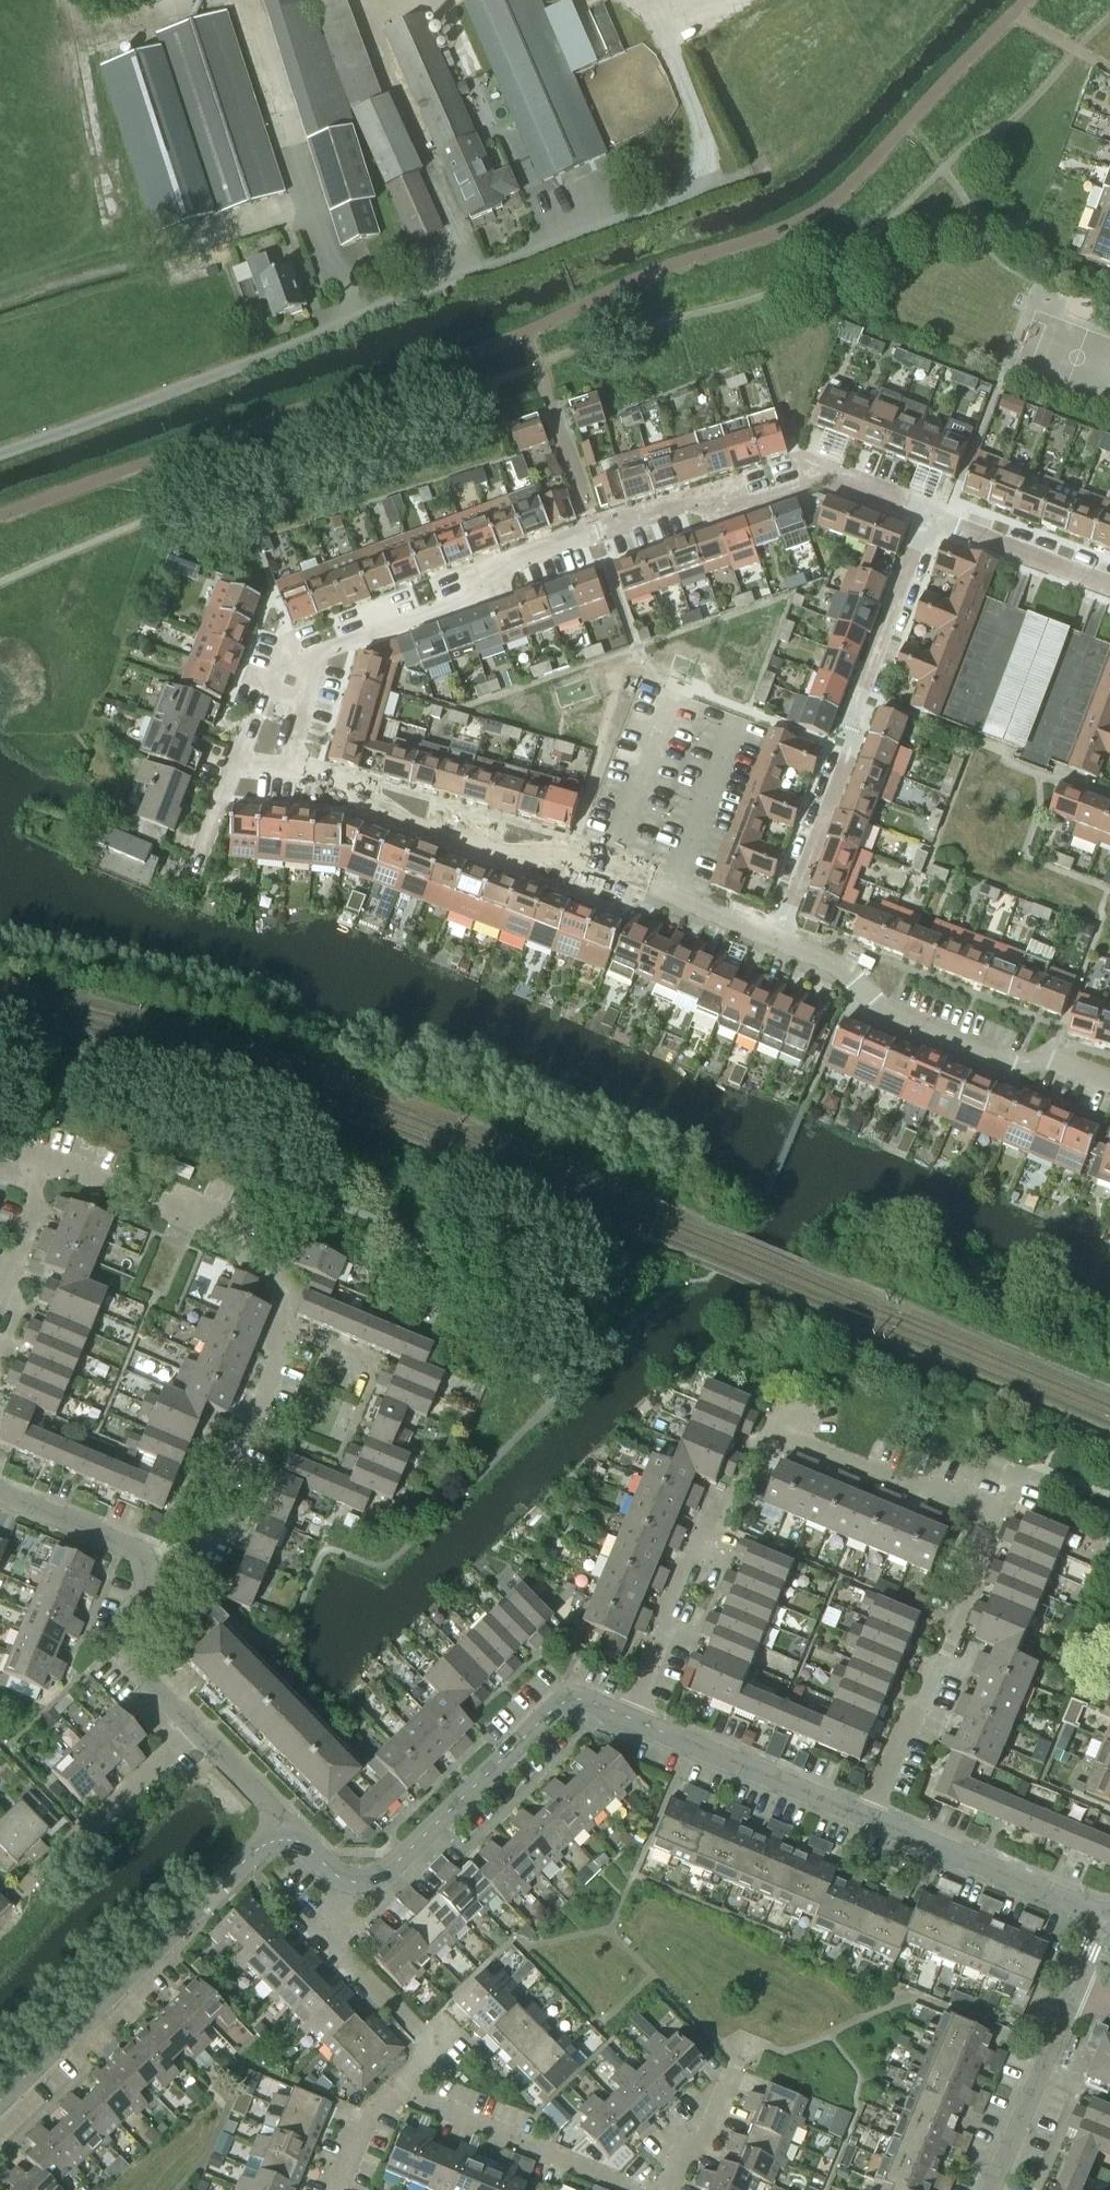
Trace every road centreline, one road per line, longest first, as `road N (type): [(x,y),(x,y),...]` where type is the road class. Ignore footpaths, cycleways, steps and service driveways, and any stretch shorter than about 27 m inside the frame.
road 1 (residential): [(602,870),(572,859),(520,863),(385,820),(363,791),(286,768),(312,663),(802,474),(924,519)]
road 2 (residential): [(630,1722),(689,1560),(721,1527),(767,1430),(993,1518),(958,1624),(867,1818)]
road 3 (residential): [(150,1563),(179,1557),(210,1530),(288,1317),(265,1275),(196,1211),(55,1166)]
road 4 (residential): [(776,940),(924,519)]
road 5 (residential): [(0,2107),(247,1858),(282,1840)]
road 6 (residential): [(1109,1098),(1049,1072),(1022,1077),(847,998),(831,964),(776,940)]
road 7 (unclassified): [(0,455),(343,326)]
road 8 (residential): [(352,1885),(388,1866),(555,1710),(582,1702),(630,1722)]
road 9 (residential): [(397,2089),(438,2052),(325,1931),(352,1885)]
road 10 (residential): [(1102,1921),(867,1818)]
road 11 (residential): [(633,2189),(397,2089)]
road 12 (residential): [(867,1818),(630,1722)]
road 13 (residential): [(992,2189),(1074,1990)]
road 14 (residential): [(924,519),(1109,588)]
road 15 (residential): [(776,940),(602,870)]
road 16 (residential): [(62,1856),(191,1726)]
road 17 (residential): [(1,1749),(124,1636)]
road 18 (residential): [(150,1563),(0,1499)]
road 19 (residential): [(282,1840),(267,1804),(191,1726)]
road 20 (residential): [(0,1297),(55,1166)]
road 21 (residential): [(667,2189),(729,2081)]
road 22 (residential): [(333,2189),(366,2116),(397,2089)]

